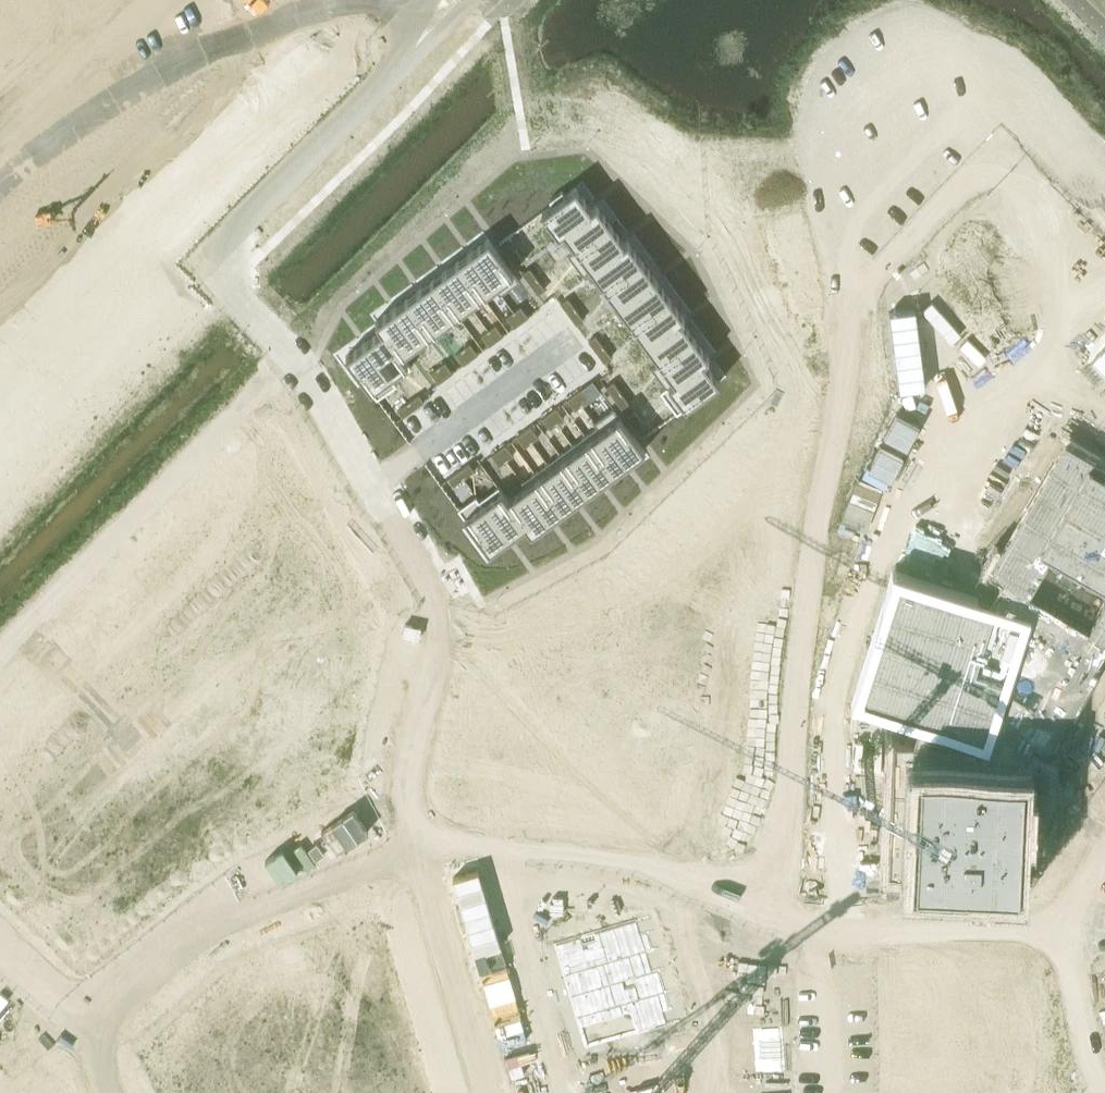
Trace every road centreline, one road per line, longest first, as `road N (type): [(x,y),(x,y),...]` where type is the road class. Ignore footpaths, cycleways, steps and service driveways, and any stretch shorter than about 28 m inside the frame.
road 1 (residential): [(415,838),(649,861),(840,944),(1060,942)]
road 2 (residential): [(415,838),(406,789),(443,615),(291,352)]
road 3 (residential): [(0,657),(291,352)]
road 4 (residential): [(93,1043),(227,915),(415,838)]
road 5 (tertiary): [(416,48),(202,261)]
road 6 (tertiary): [(202,261),(0,476)]
road 7 (residential): [(490,1092),(415,838)]
road 8 (residential): [(1060,942),(1094,1089)]
road 9 (residential): [(291,352),(202,261)]

